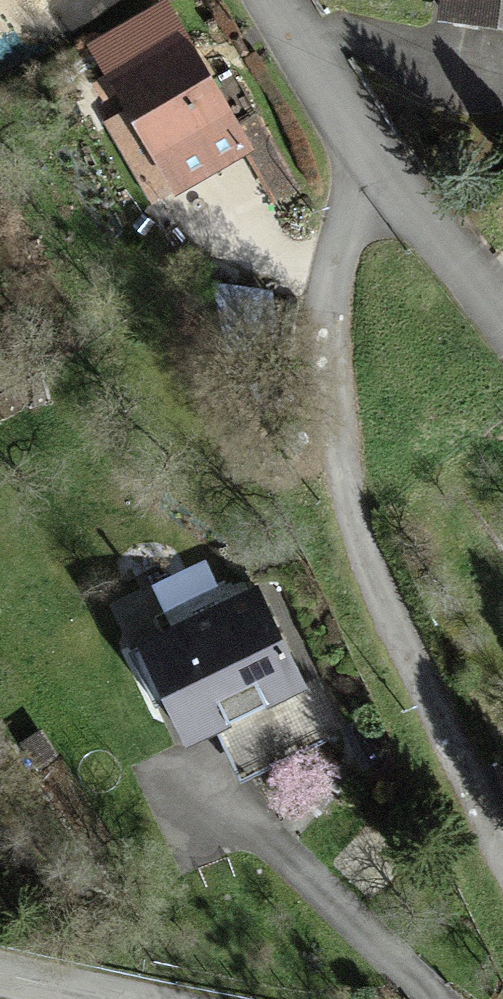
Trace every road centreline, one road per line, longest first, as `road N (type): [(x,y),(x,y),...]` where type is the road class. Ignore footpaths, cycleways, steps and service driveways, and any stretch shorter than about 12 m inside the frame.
road 1 (residential): [(381,171),(338,236),(329,395),(360,555),(502,874)]
road 2 (residential): [(268,0),(381,171)]
road 3 (residential): [(381,171),(502,328)]

